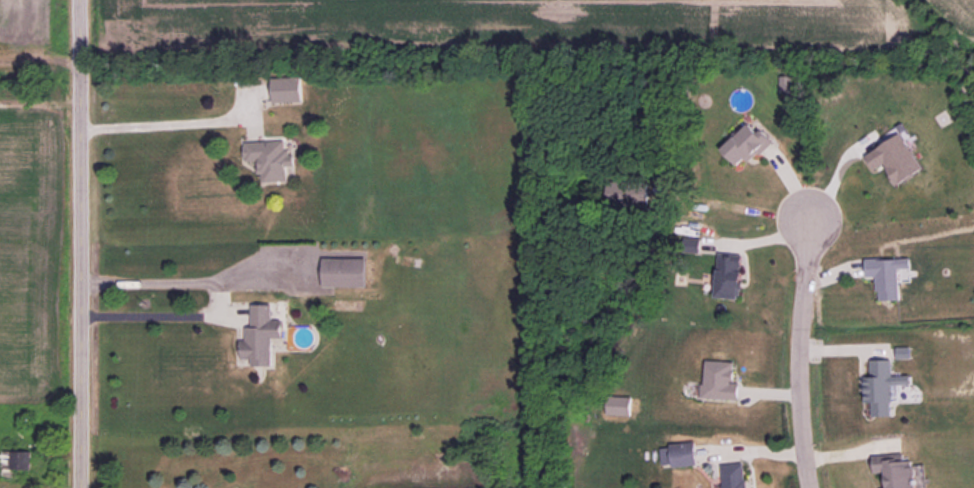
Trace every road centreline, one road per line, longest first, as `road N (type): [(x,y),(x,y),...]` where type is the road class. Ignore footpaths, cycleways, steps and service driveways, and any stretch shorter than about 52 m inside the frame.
road 1 (tertiary): [(80,487),(79,0)]
road 2 (residential): [(807,487),(801,216)]

